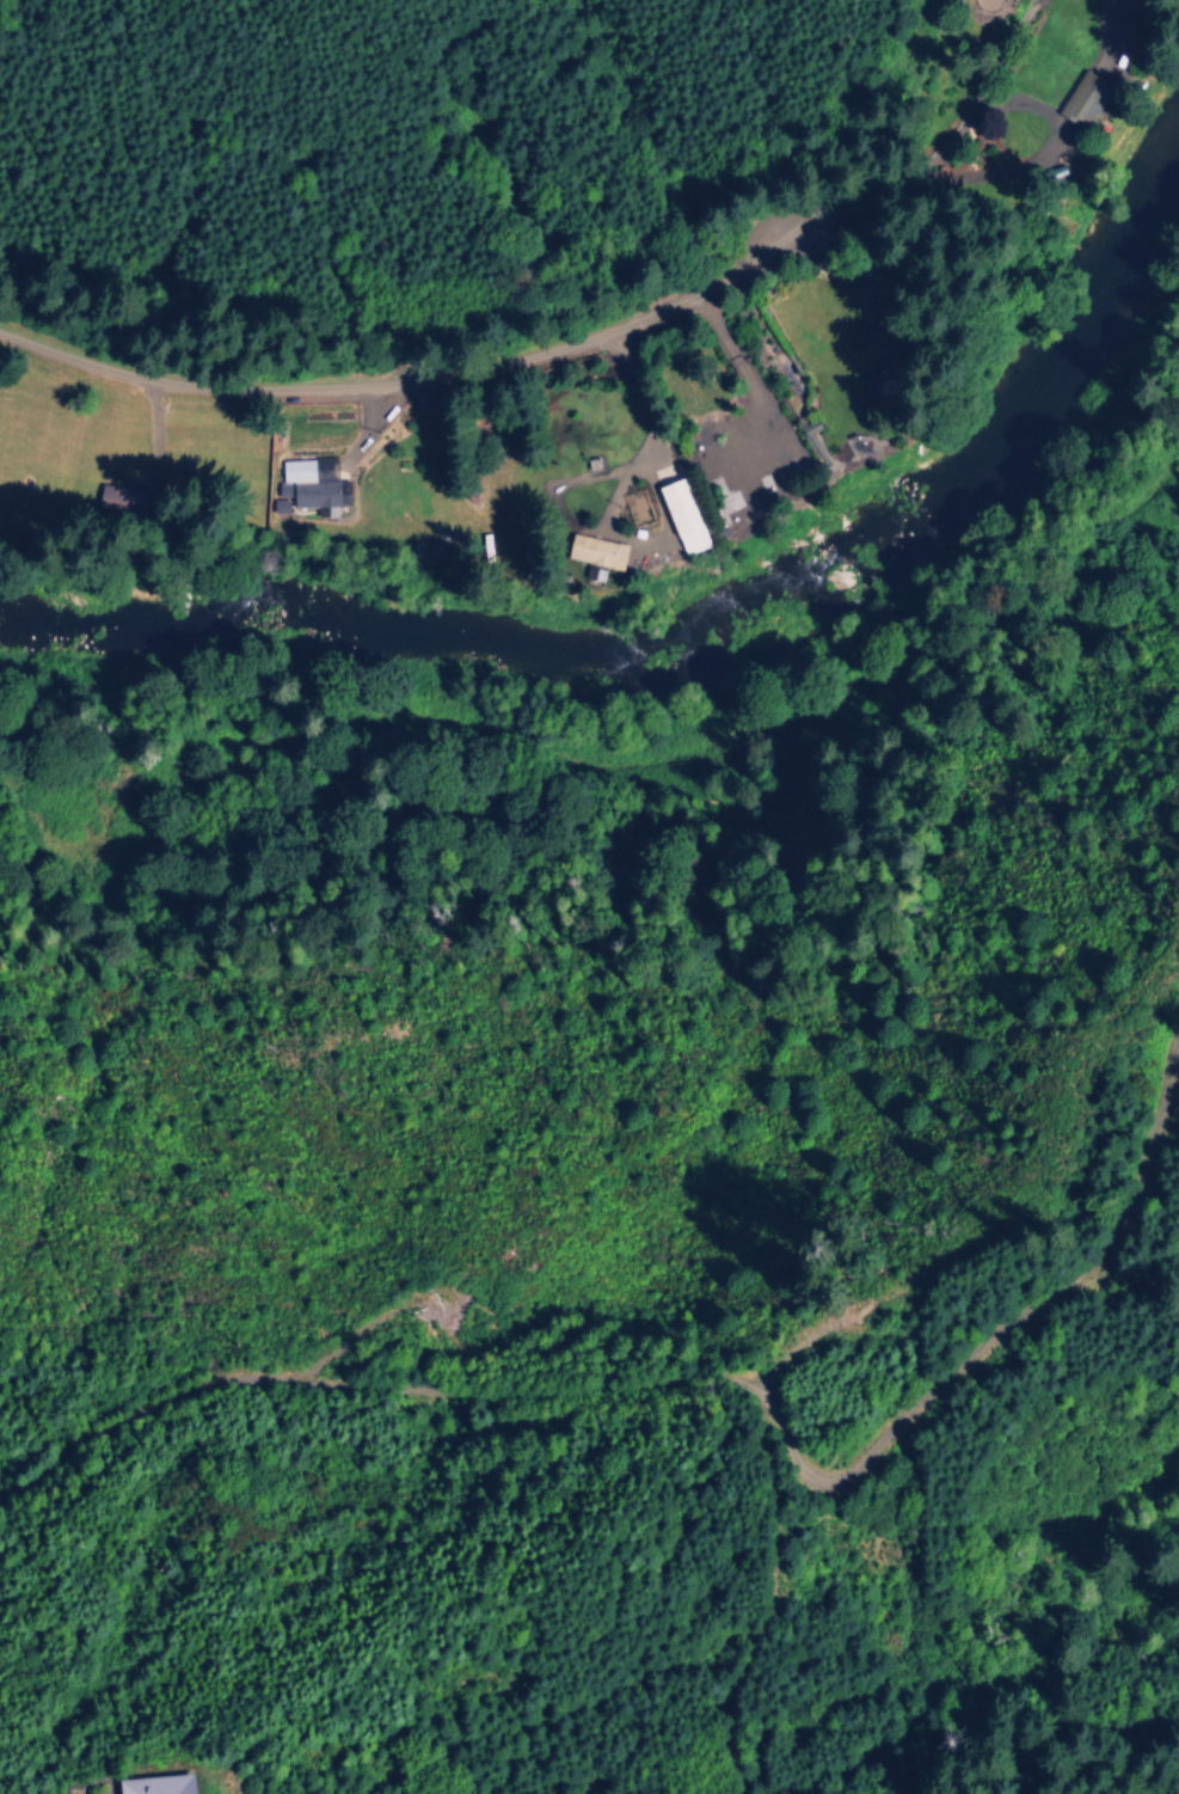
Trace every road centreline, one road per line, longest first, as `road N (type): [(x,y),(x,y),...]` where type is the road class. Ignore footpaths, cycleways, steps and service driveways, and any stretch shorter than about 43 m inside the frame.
road 1 (track): [(0,1505),(26,1495),(96,1439),(228,1378),(506,1394),(755,1374),(799,1470),(824,1478),(847,1470),(987,1336),(1088,1276),(1140,1155),(1161,1057),(1178,1024)]
road 2 (residential): [(938,136),(712,295),(518,365),(422,384),(153,385),(0,330)]

